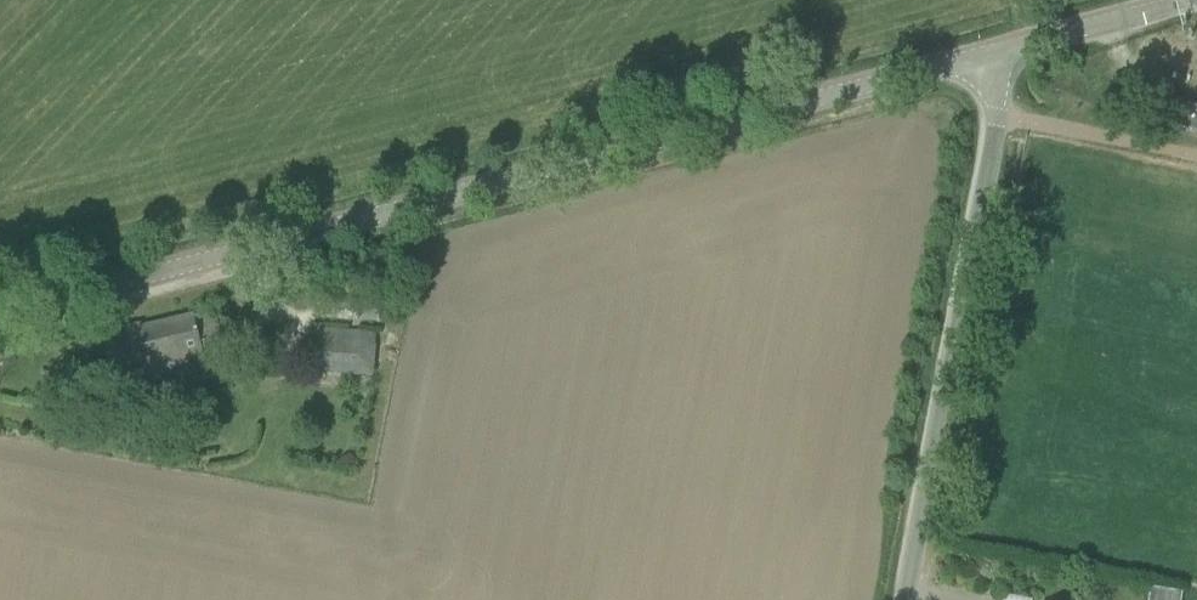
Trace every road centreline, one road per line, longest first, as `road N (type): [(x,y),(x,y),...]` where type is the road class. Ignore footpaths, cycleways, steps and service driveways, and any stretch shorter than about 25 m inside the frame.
road 1 (tertiary): [(0,320),(985,57)]
road 2 (unclassified): [(904,599),(999,114)]
road 3 (tertiary): [(985,57),(1196,1)]

